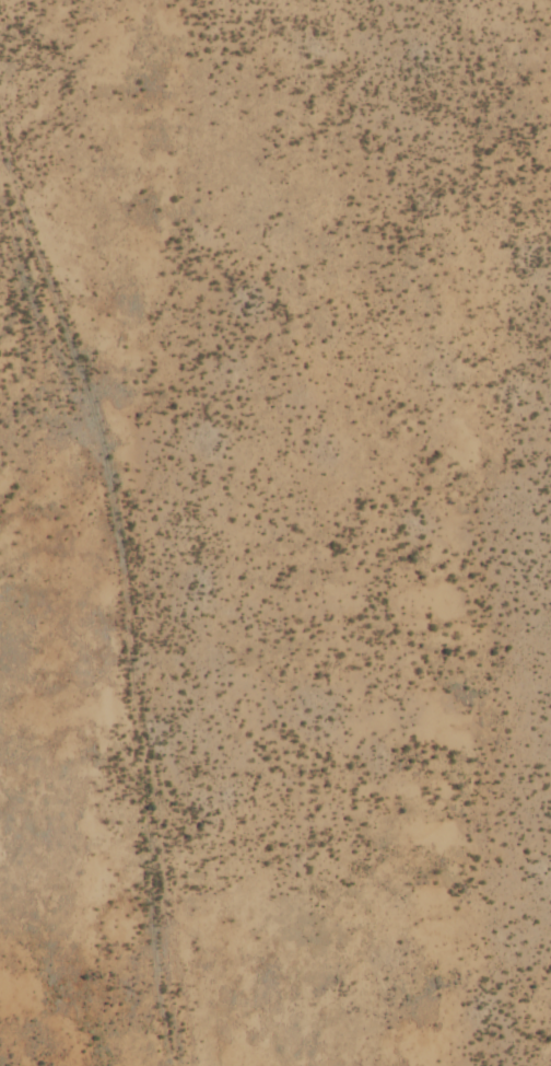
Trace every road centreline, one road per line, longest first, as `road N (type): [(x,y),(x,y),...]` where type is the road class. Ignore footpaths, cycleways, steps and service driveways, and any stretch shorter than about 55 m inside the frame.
road 1 (track): [(183,1065),(166,996),(116,593),(0,265)]

